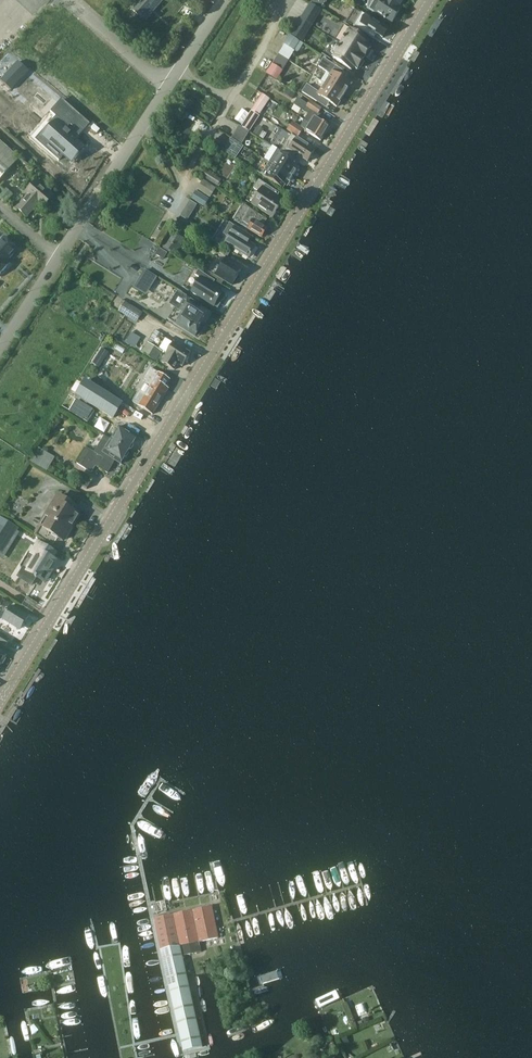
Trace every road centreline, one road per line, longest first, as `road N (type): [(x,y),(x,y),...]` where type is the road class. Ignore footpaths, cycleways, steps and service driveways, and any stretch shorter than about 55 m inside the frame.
road 1 (tertiary): [(0,701),(429,0)]
road 2 (unclassified): [(0,351),(226,0)]
road 3 (track): [(180,72),(228,97),(253,64),(277,0)]
road 4 (track): [(73,0),(171,86)]

